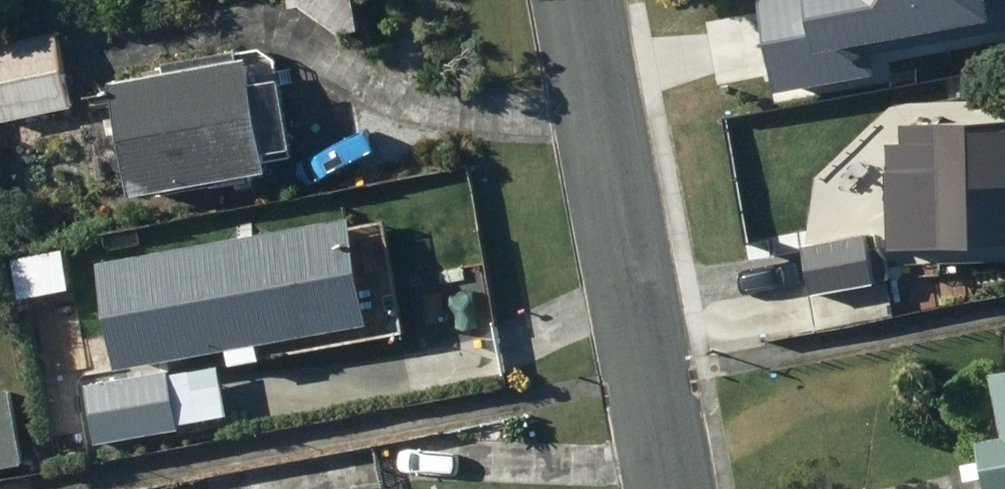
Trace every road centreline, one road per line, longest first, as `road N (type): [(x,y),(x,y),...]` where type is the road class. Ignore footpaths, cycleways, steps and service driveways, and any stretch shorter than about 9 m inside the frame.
road 1 (residential): [(669,488),(578,0)]

